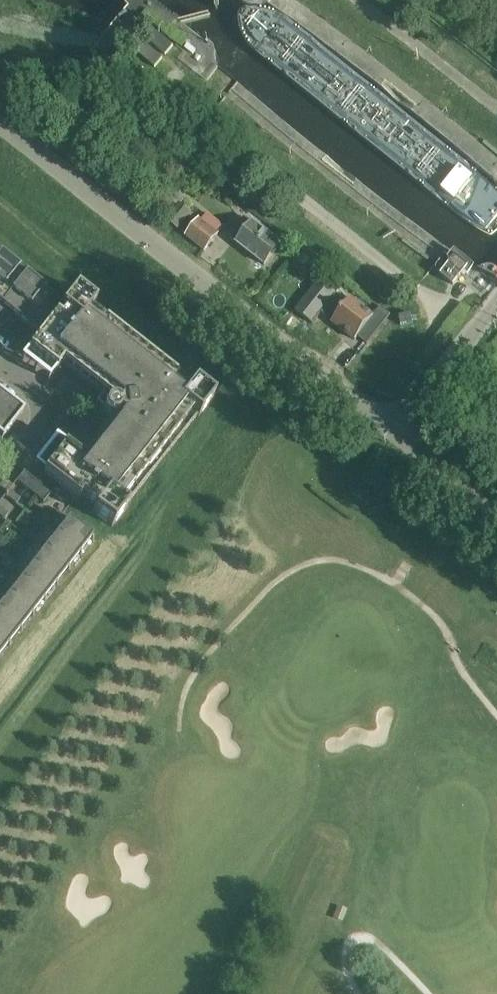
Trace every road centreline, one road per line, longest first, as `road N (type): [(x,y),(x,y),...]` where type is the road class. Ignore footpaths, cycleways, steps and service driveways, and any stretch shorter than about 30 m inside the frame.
road 1 (tertiary): [(393,434),(0,121)]
road 2 (unclassified): [(393,434),(496,301)]
road 3 (residential): [(0,365),(46,405),(40,428),(0,479)]
road 4 (tertiary): [(496,506),(393,434)]

